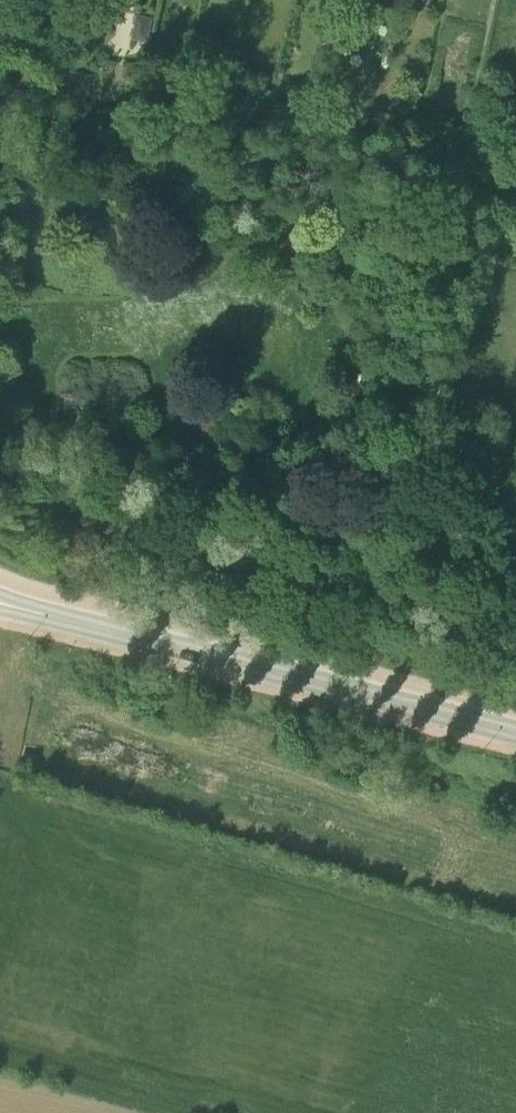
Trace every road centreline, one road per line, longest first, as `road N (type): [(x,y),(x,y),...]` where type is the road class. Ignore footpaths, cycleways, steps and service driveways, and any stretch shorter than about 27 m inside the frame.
road 1 (tertiary): [(515,729),(0,602)]

